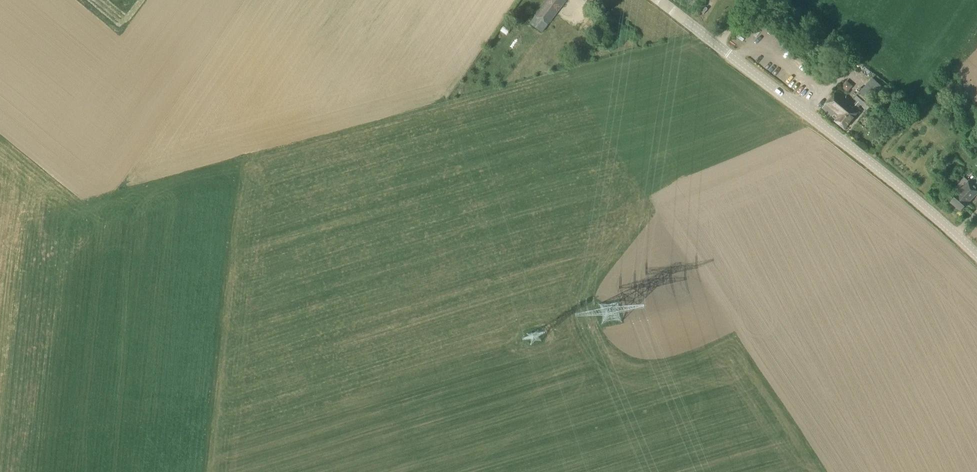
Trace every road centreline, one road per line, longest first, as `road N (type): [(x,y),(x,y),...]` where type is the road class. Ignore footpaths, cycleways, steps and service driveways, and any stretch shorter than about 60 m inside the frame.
road 1 (tertiary): [(976,260),(903,189),(658,0)]

